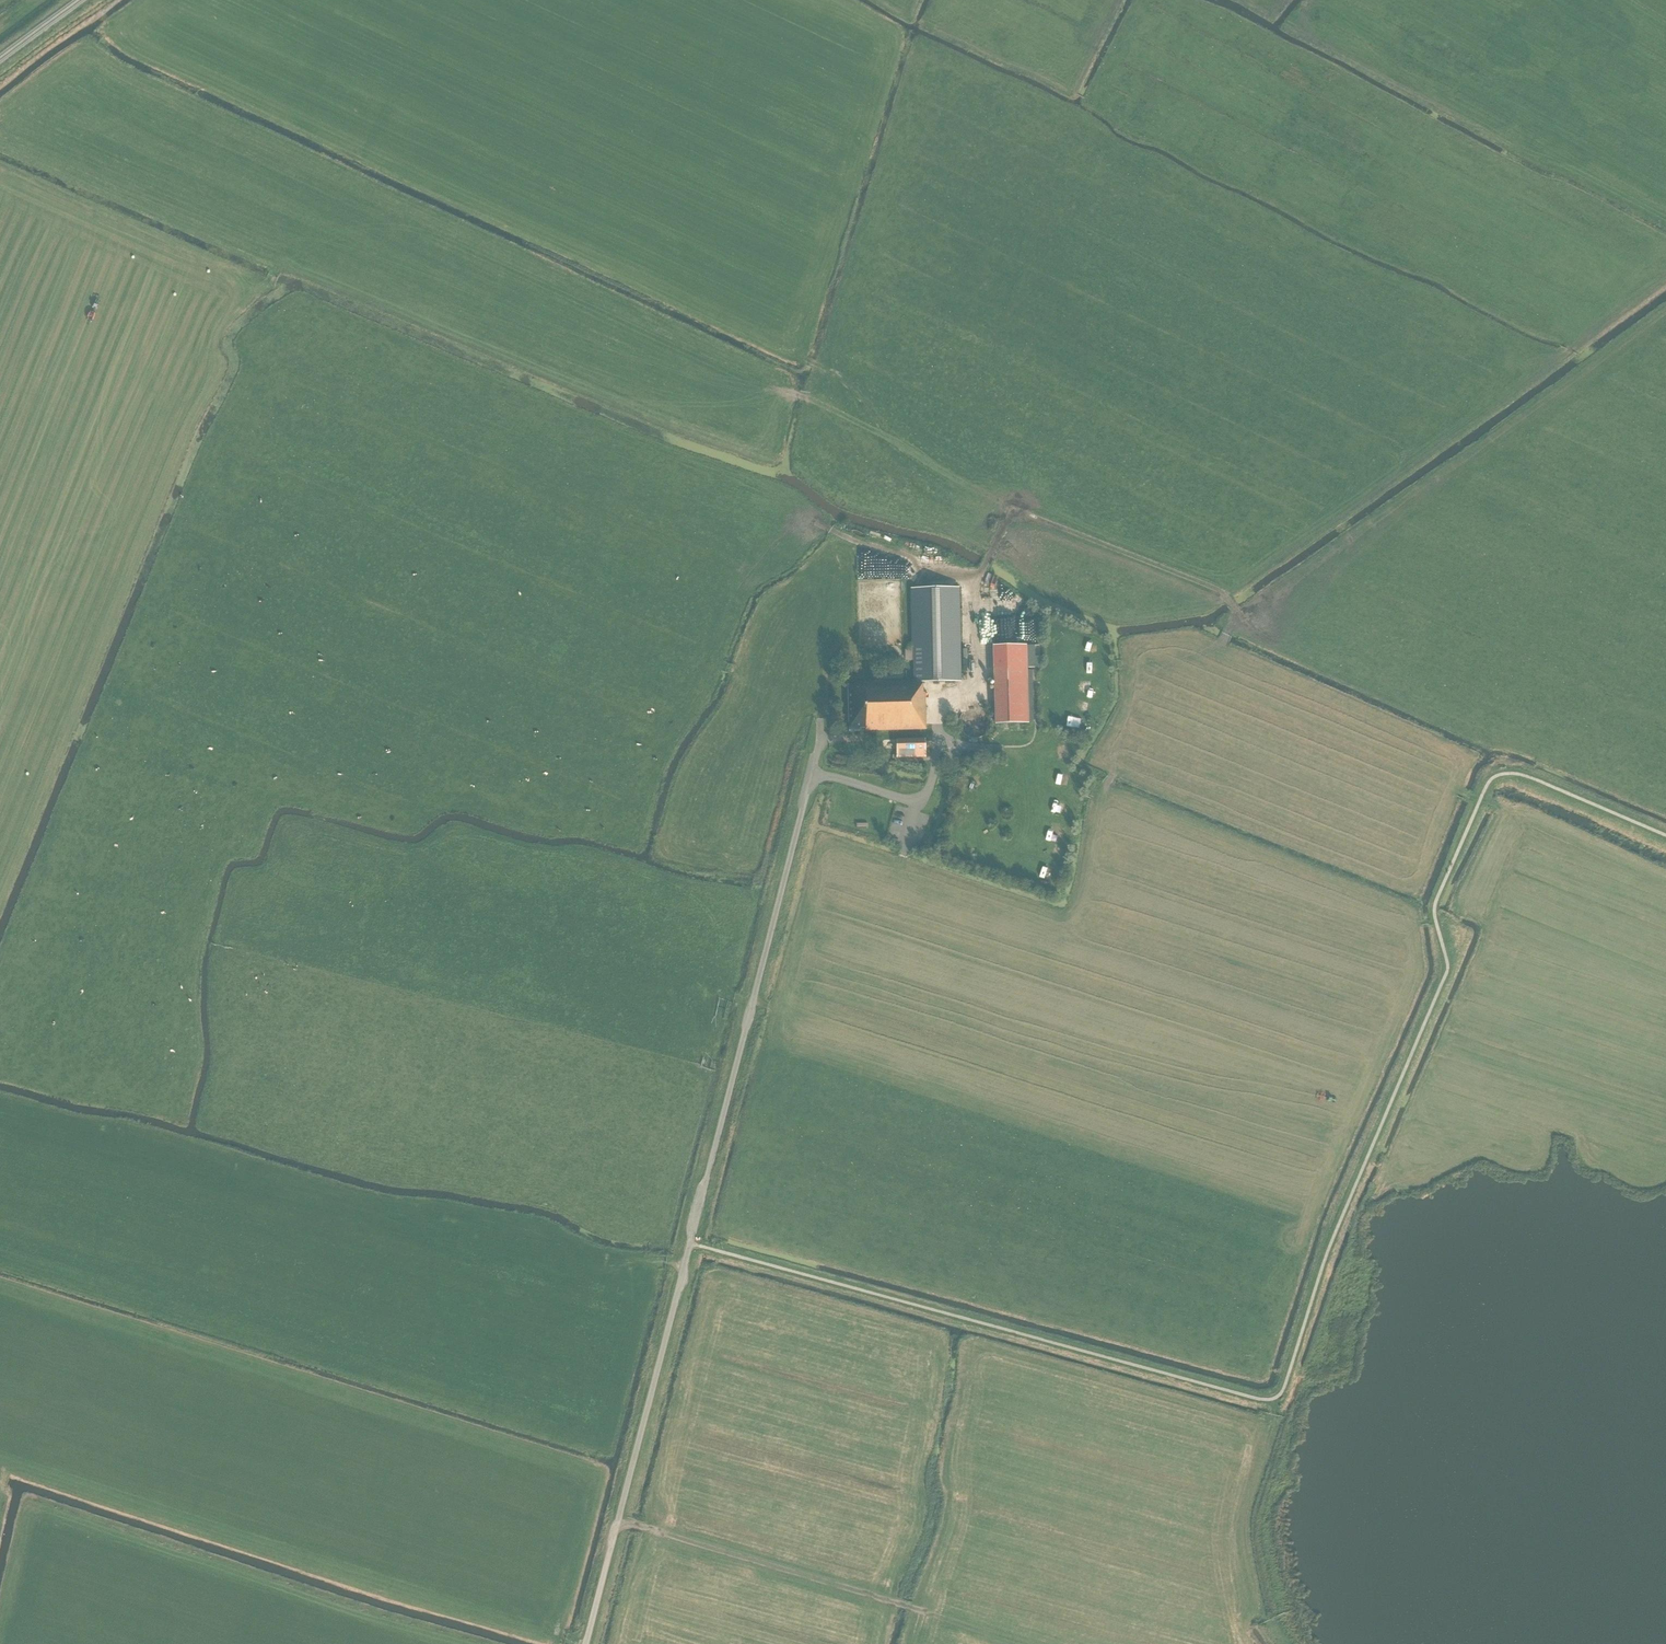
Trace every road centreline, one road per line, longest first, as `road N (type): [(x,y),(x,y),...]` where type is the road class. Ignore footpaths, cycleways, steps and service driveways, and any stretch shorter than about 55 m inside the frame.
road 1 (unclassified): [(586,1643),(817,753),(819,718)]
road 2 (track): [(926,1611),(627,1524)]

